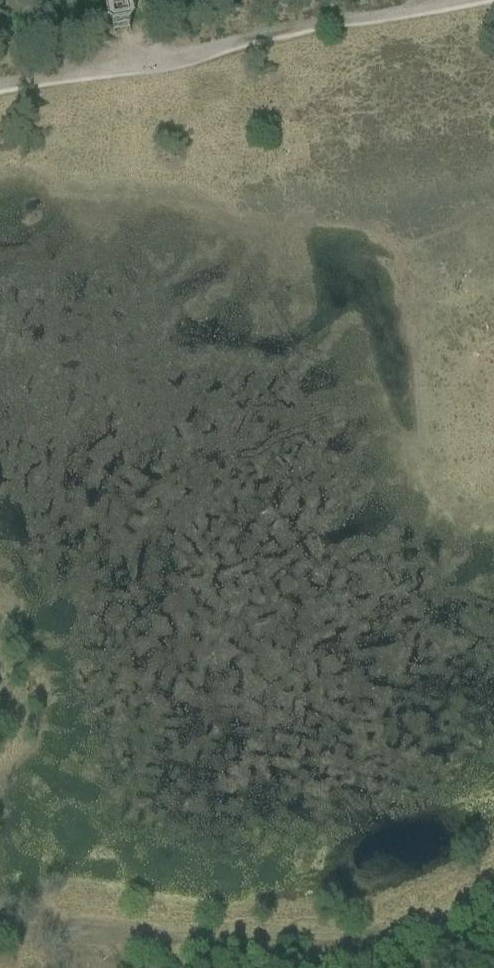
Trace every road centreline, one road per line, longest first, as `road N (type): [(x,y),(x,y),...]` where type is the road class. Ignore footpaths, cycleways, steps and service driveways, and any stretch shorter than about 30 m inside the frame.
road 1 (track): [(493,886),(379,934),(0,939)]
road 2 (track): [(0,82),(451,0)]

